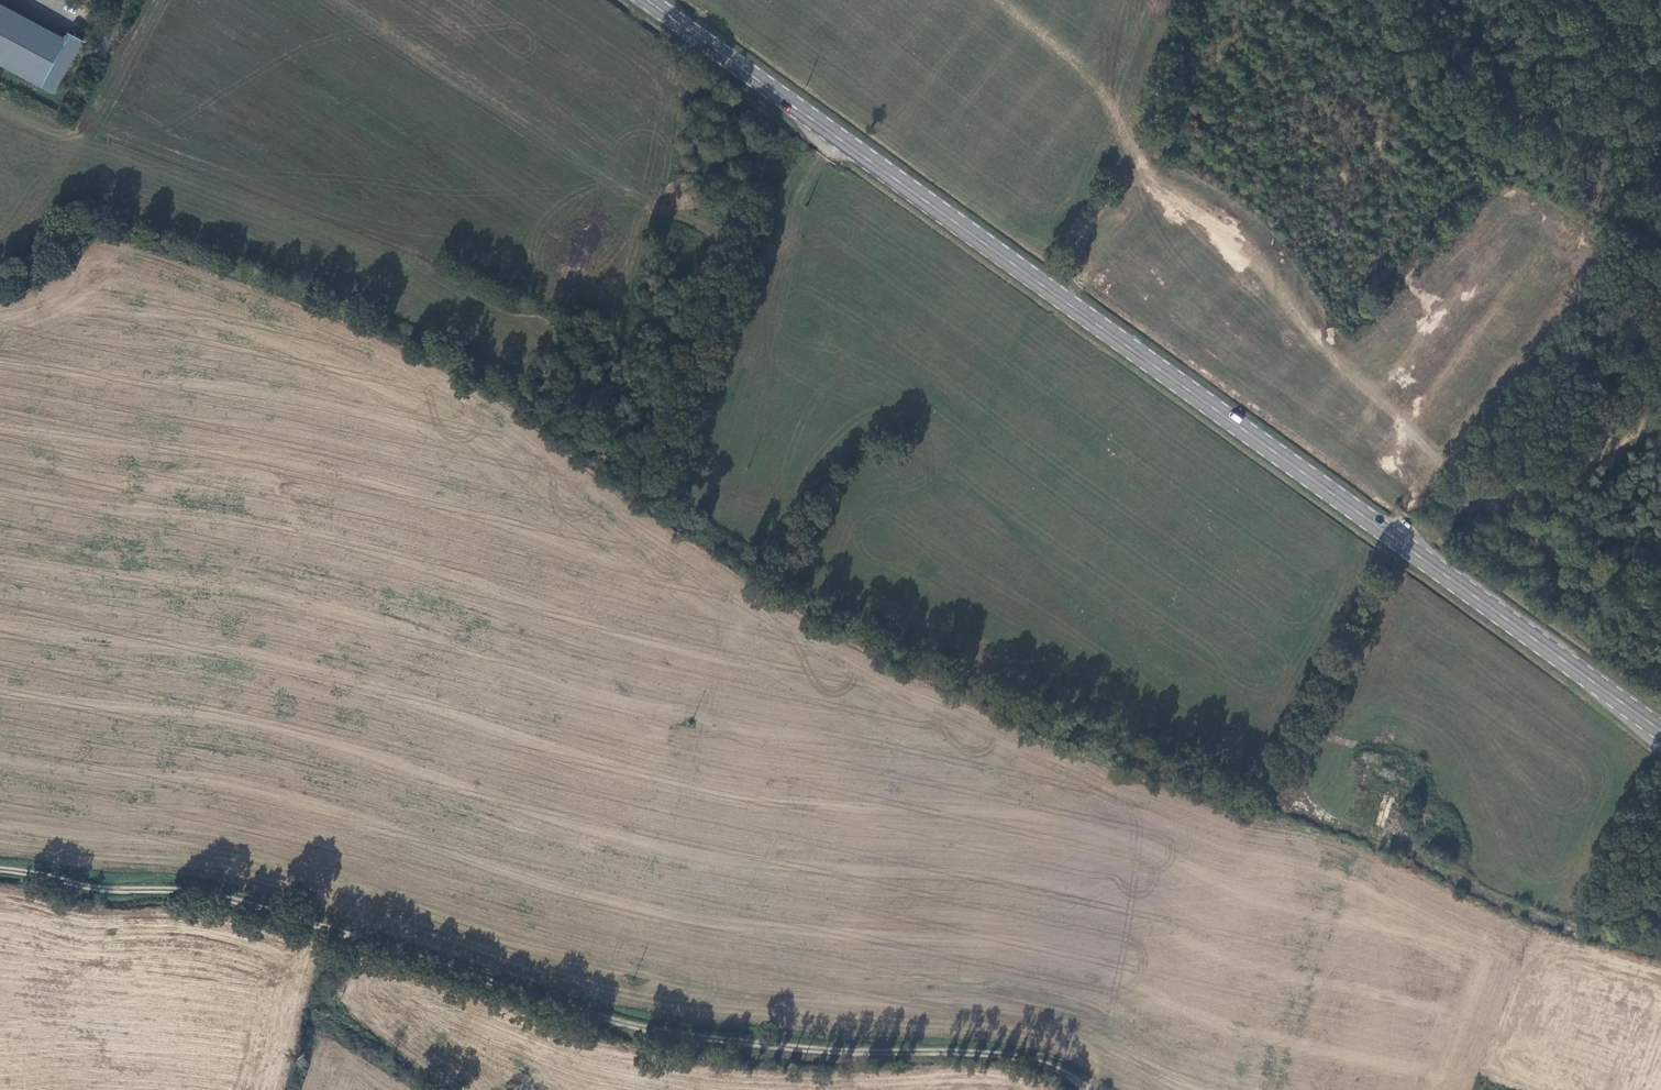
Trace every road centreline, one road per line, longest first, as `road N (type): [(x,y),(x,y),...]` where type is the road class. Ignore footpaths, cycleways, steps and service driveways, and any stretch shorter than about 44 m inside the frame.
road 1 (primary): [(643,0),(1660,732)]
road 2 (track): [(0,870),(103,890),(203,895),(624,1024),(785,1047),(1004,1060),(1081,1089)]

